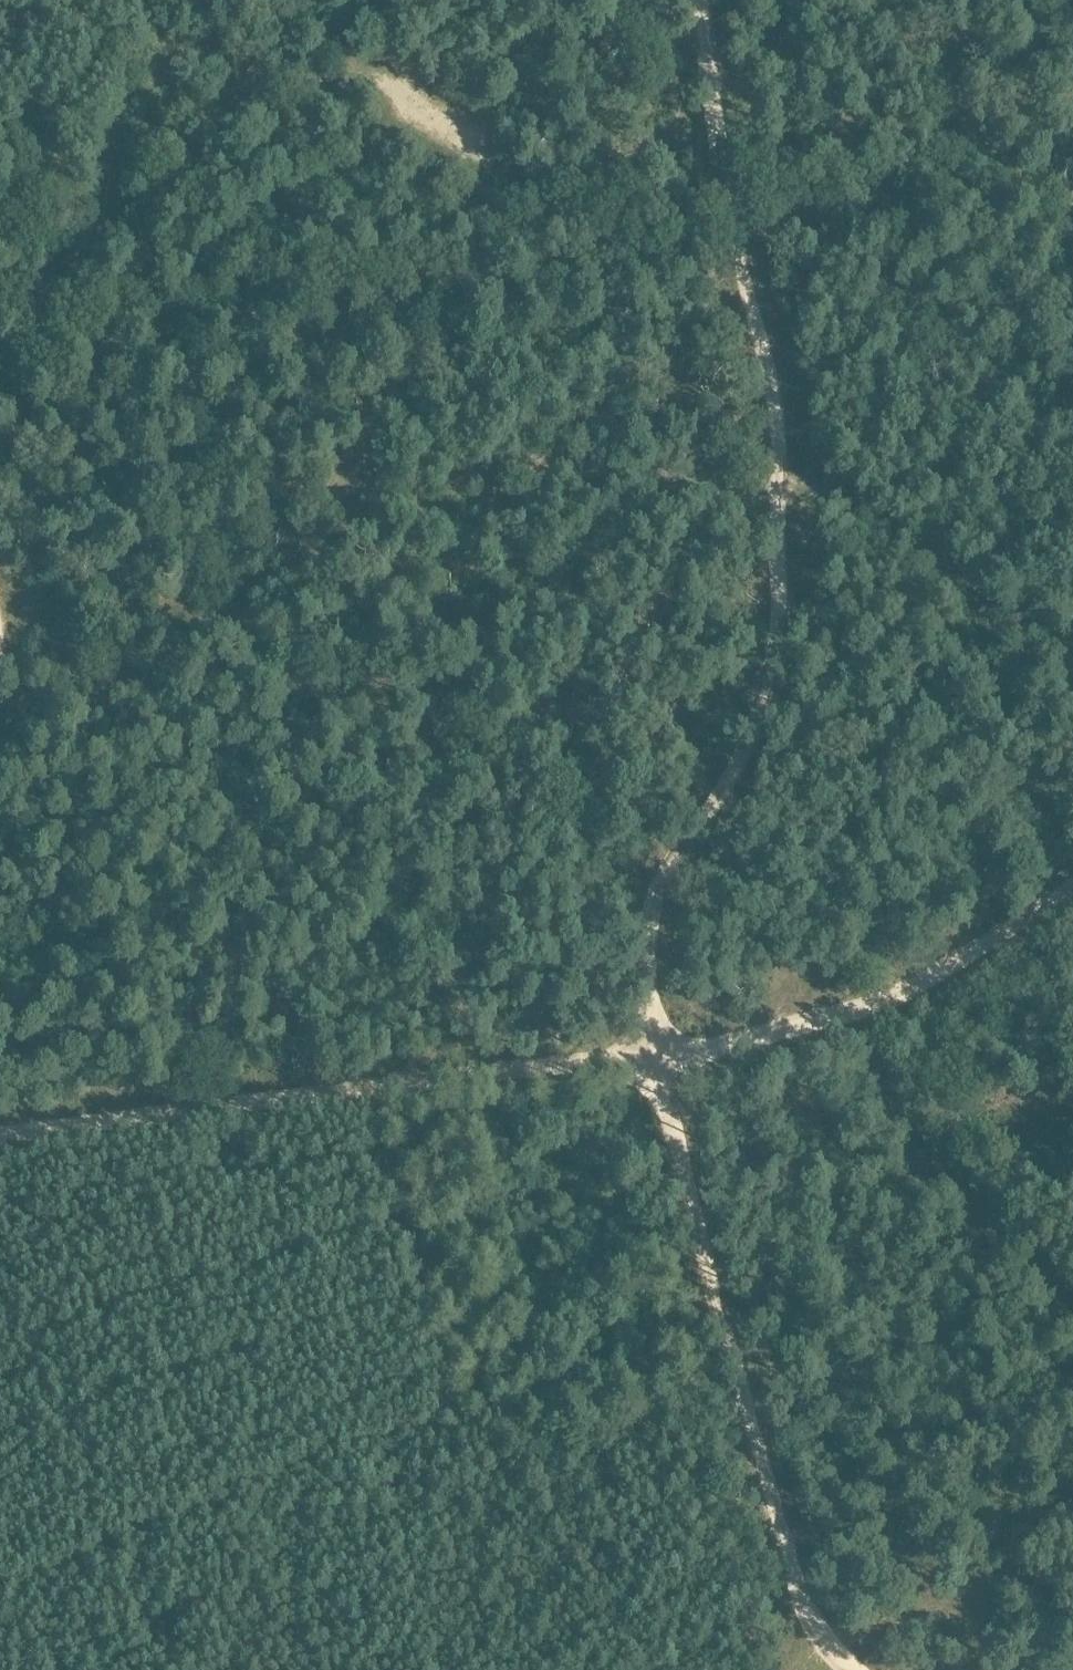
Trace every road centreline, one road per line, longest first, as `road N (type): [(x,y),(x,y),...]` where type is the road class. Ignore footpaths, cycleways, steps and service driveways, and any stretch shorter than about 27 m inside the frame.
road 1 (track): [(853,1669),(821,1643),(785,1551),(650,1015),(655,893),(735,769),(773,664),(779,608),(778,433),(699,0)]
road 2 (track): [(1072,206),(954,136),(904,133),(760,149),(678,141),(571,172),(518,172),(495,166),(367,84),(261,80),(184,64),(161,72),(125,113),(62,305),(43,336),(0,365)]
road 3 (track): [(0,1133),(704,1052),(904,989),(1072,886)]
road 4 (track): [(1072,607),(1003,595),(957,575),(900,532),(835,501),(544,472),(497,474),(352,531),(241,602),(197,617)]
road 5 (track): [(0,613),(64,607),(197,617),(520,810),(649,916)]

